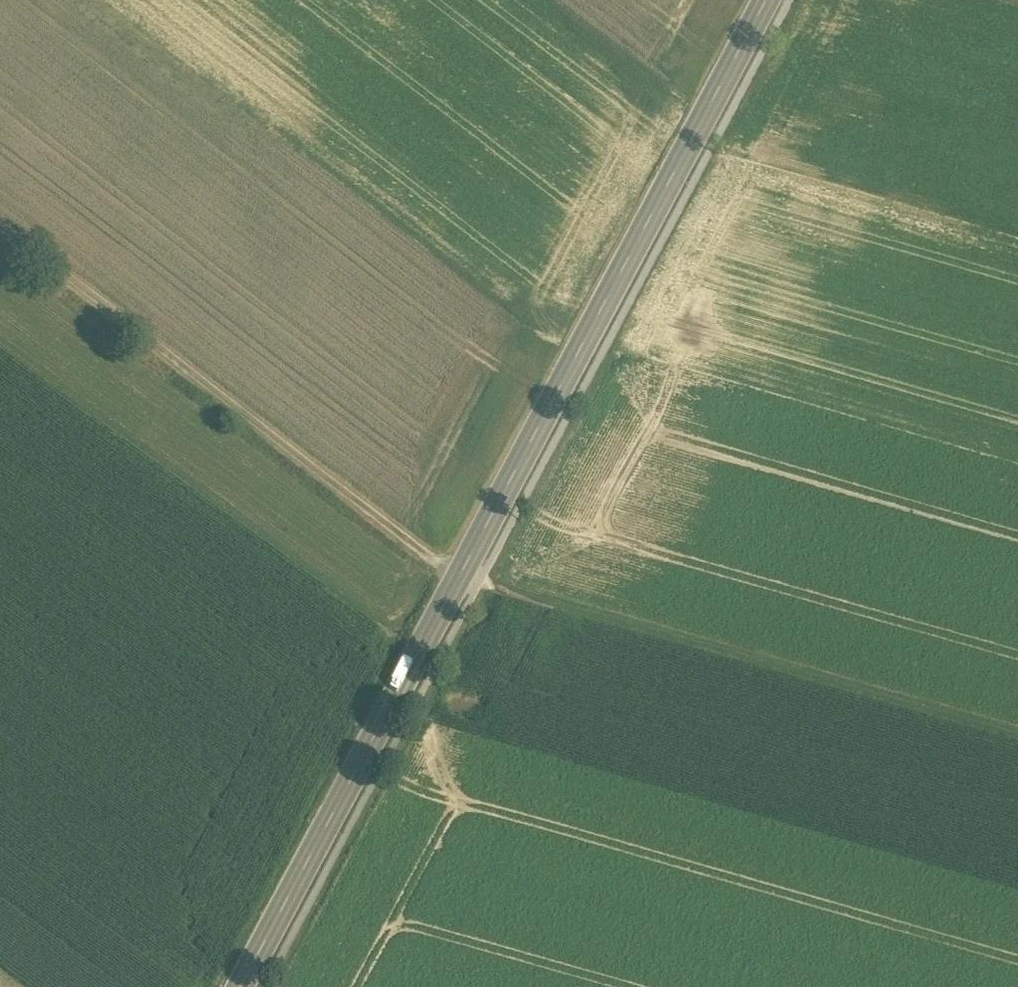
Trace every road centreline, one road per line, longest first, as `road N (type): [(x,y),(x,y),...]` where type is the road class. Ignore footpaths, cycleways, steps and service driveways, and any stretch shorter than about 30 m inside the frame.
road 1 (secondary): [(241,986),(769,0)]
road 2 (track): [(462,571),(526,601),(1017,739)]
road 3 (track): [(0,224),(455,580)]

